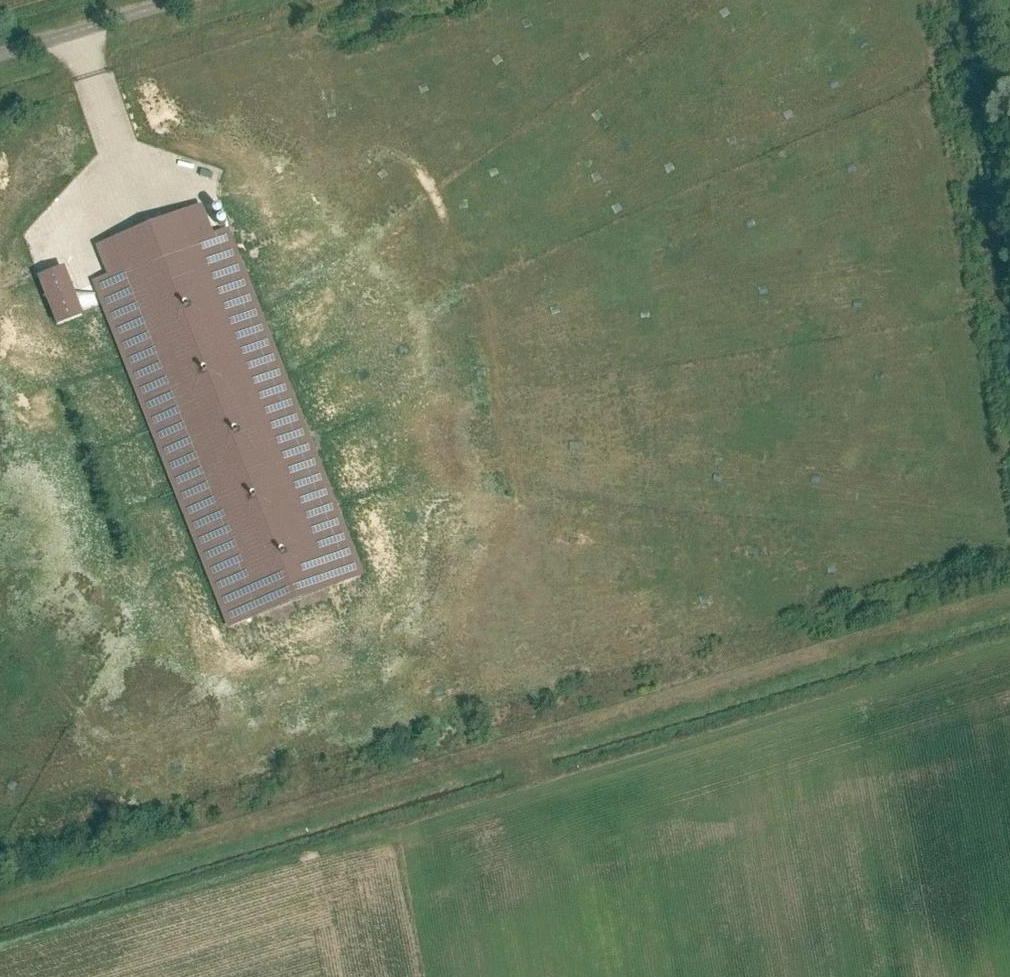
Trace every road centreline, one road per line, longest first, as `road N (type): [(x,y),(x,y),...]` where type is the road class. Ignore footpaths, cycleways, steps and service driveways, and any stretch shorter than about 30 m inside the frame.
road 1 (unclassified): [(0,55),(180,0)]

